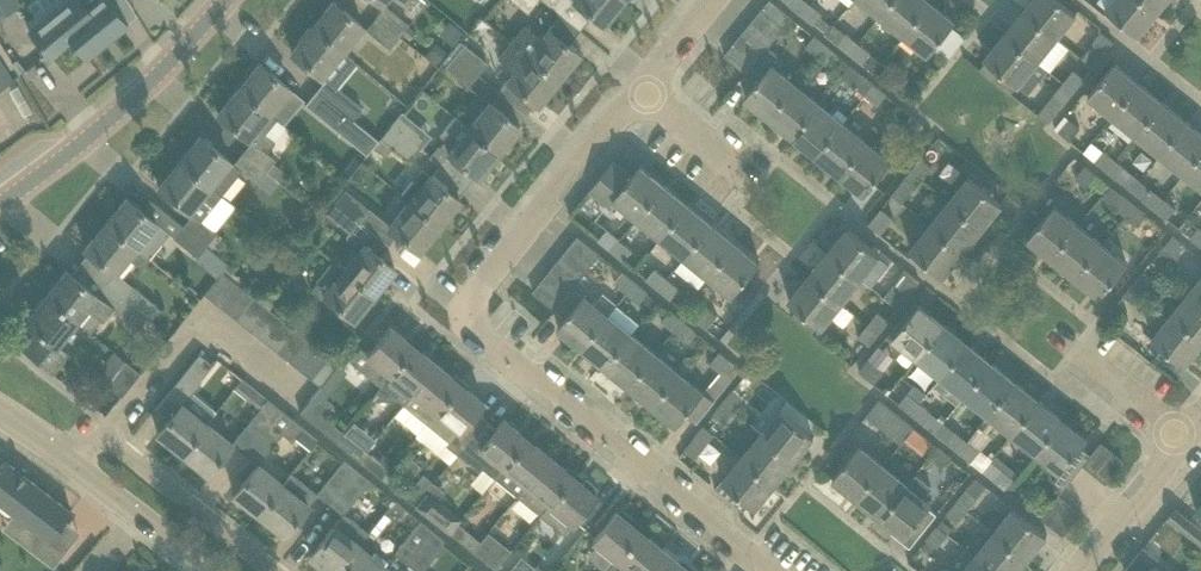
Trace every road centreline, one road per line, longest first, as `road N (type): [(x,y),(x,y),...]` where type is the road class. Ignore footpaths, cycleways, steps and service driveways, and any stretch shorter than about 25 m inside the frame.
road 1 (residential): [(766,570),(478,336),(468,315),(474,288),(636,88)]
road 2 (tertiary): [(0,205),(99,129),(230,0)]
road 3 (residential): [(79,463),(105,431),(274,570)]
road 4 (unclassified): [(1083,570),(1189,439)]
road 5 (tertiary): [(209,570),(79,463)]
road 6 (residential): [(743,176),(636,88)]
road 7 (residential): [(1189,439),(1084,355)]

